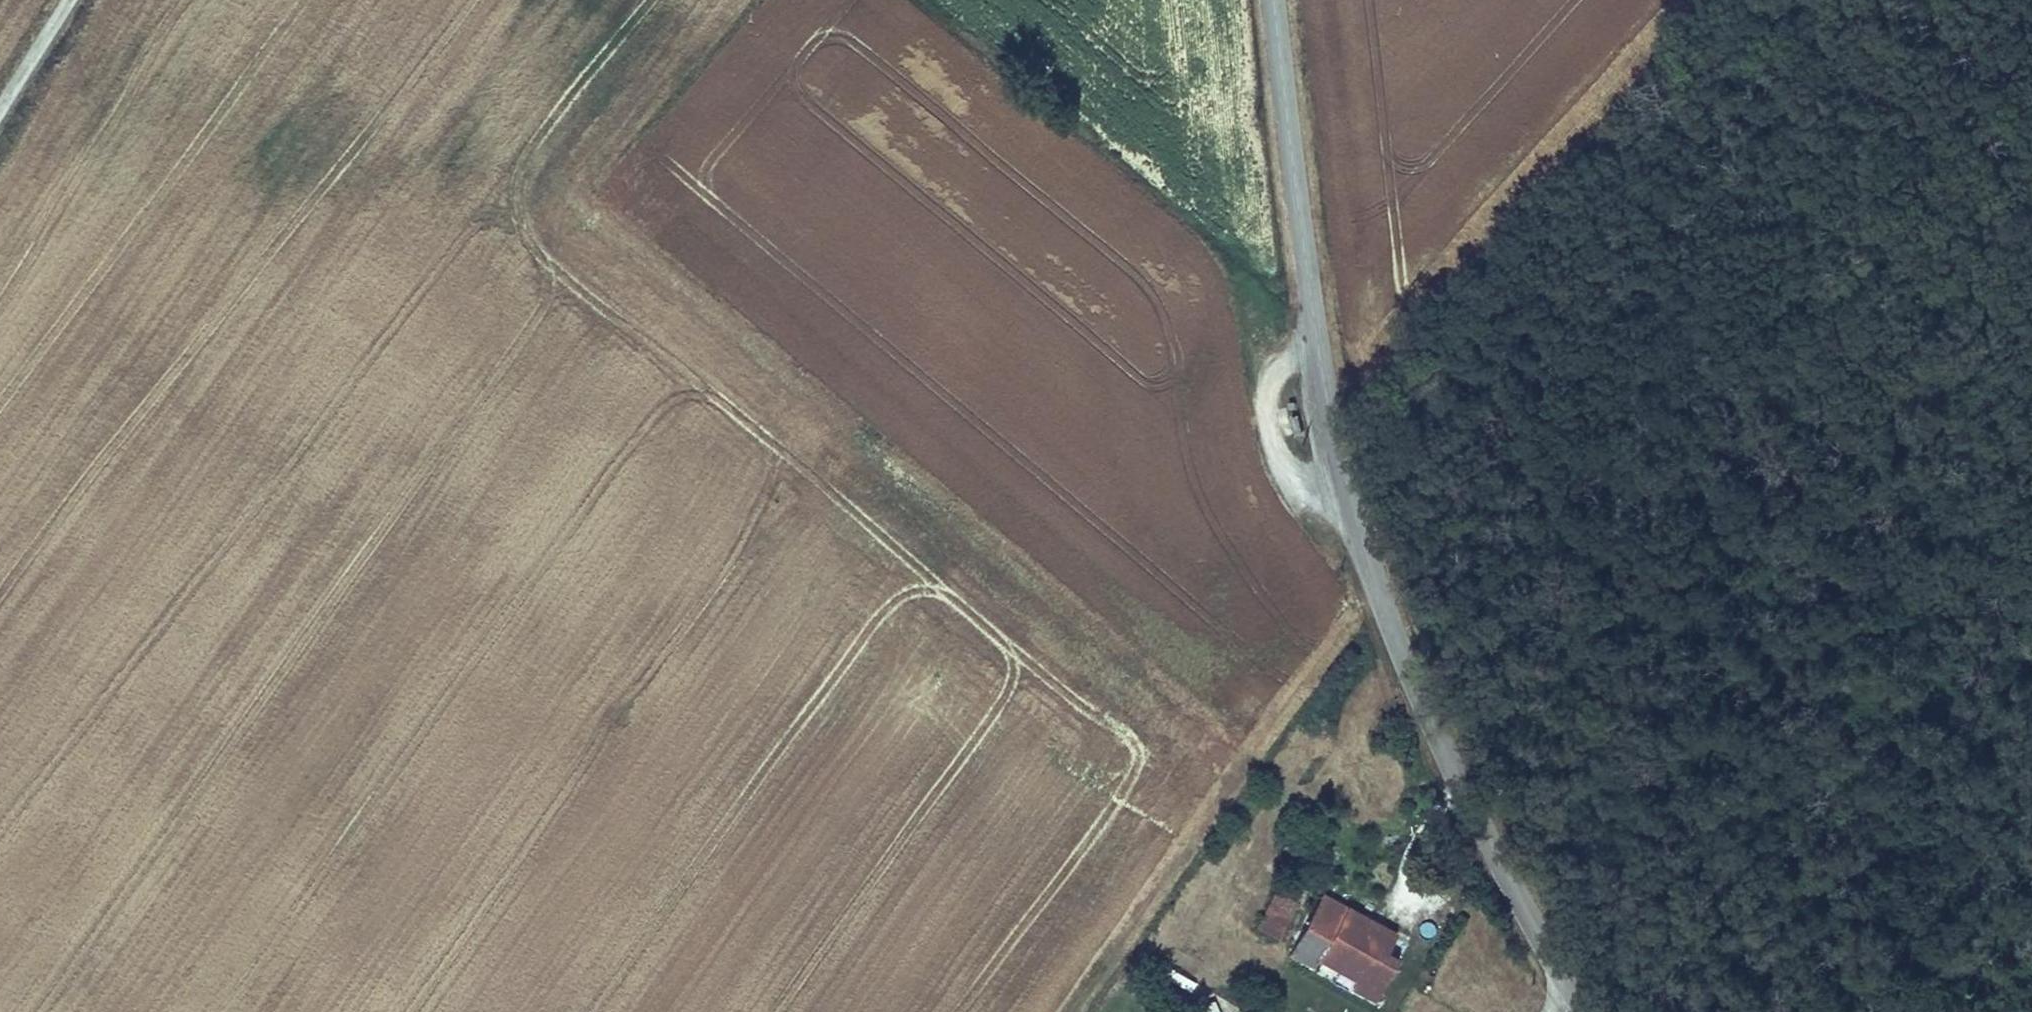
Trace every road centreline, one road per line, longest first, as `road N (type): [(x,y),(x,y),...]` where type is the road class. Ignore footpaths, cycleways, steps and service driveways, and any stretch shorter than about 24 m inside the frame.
road 1 (tertiary): [(1273,0),(1318,347),(1357,528),(1448,760),(1586,1011)]
road 2 (unclassified): [(70,0),(0,111)]

